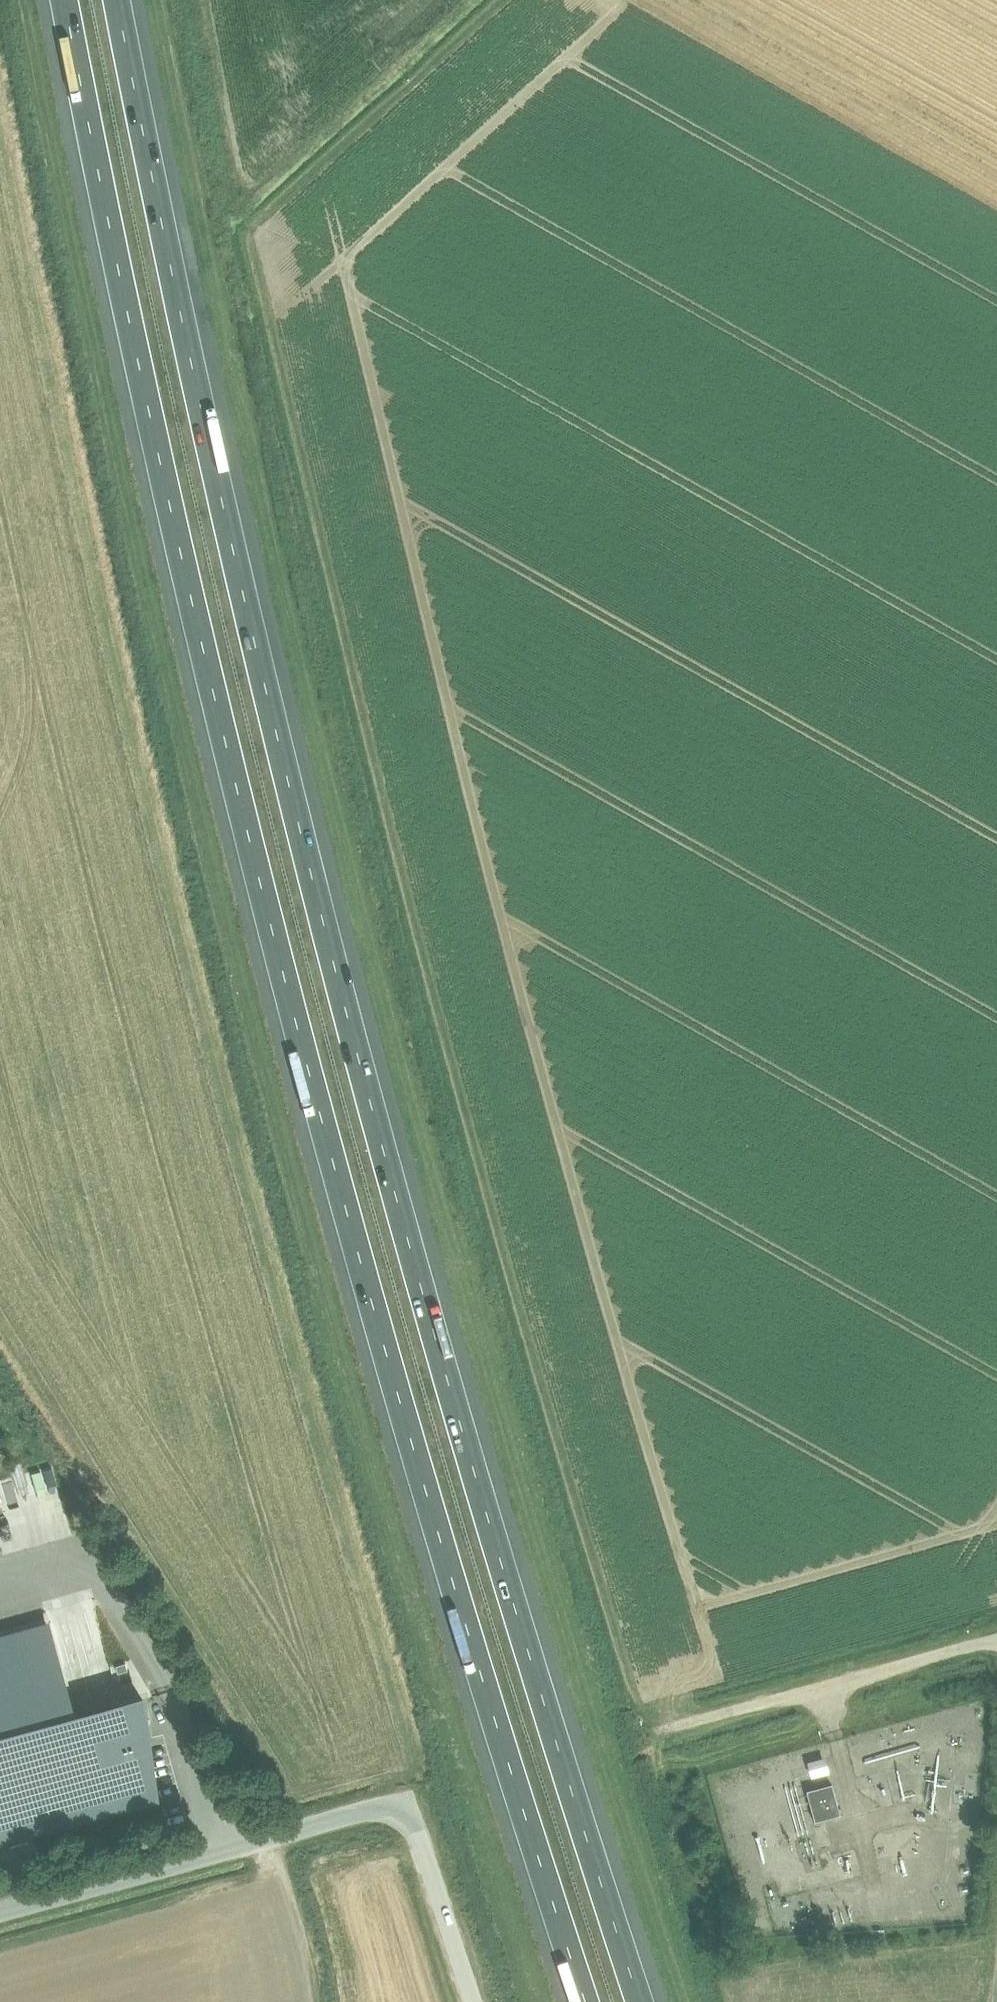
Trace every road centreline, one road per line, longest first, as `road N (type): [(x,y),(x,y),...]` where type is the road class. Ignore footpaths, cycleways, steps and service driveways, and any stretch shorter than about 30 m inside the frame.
road 1 (motorway): [(640,2001),(469,1460),(332,958),(186,342),(118,0)]
road 2 (motorway): [(65,0),(147,406),(296,1024),(486,1694),(585,2001)]
road 3 (tertiary): [(0,1911),(389,1809)]
road 4 (tertiary): [(476,2001),(416,1826),(389,1809)]

